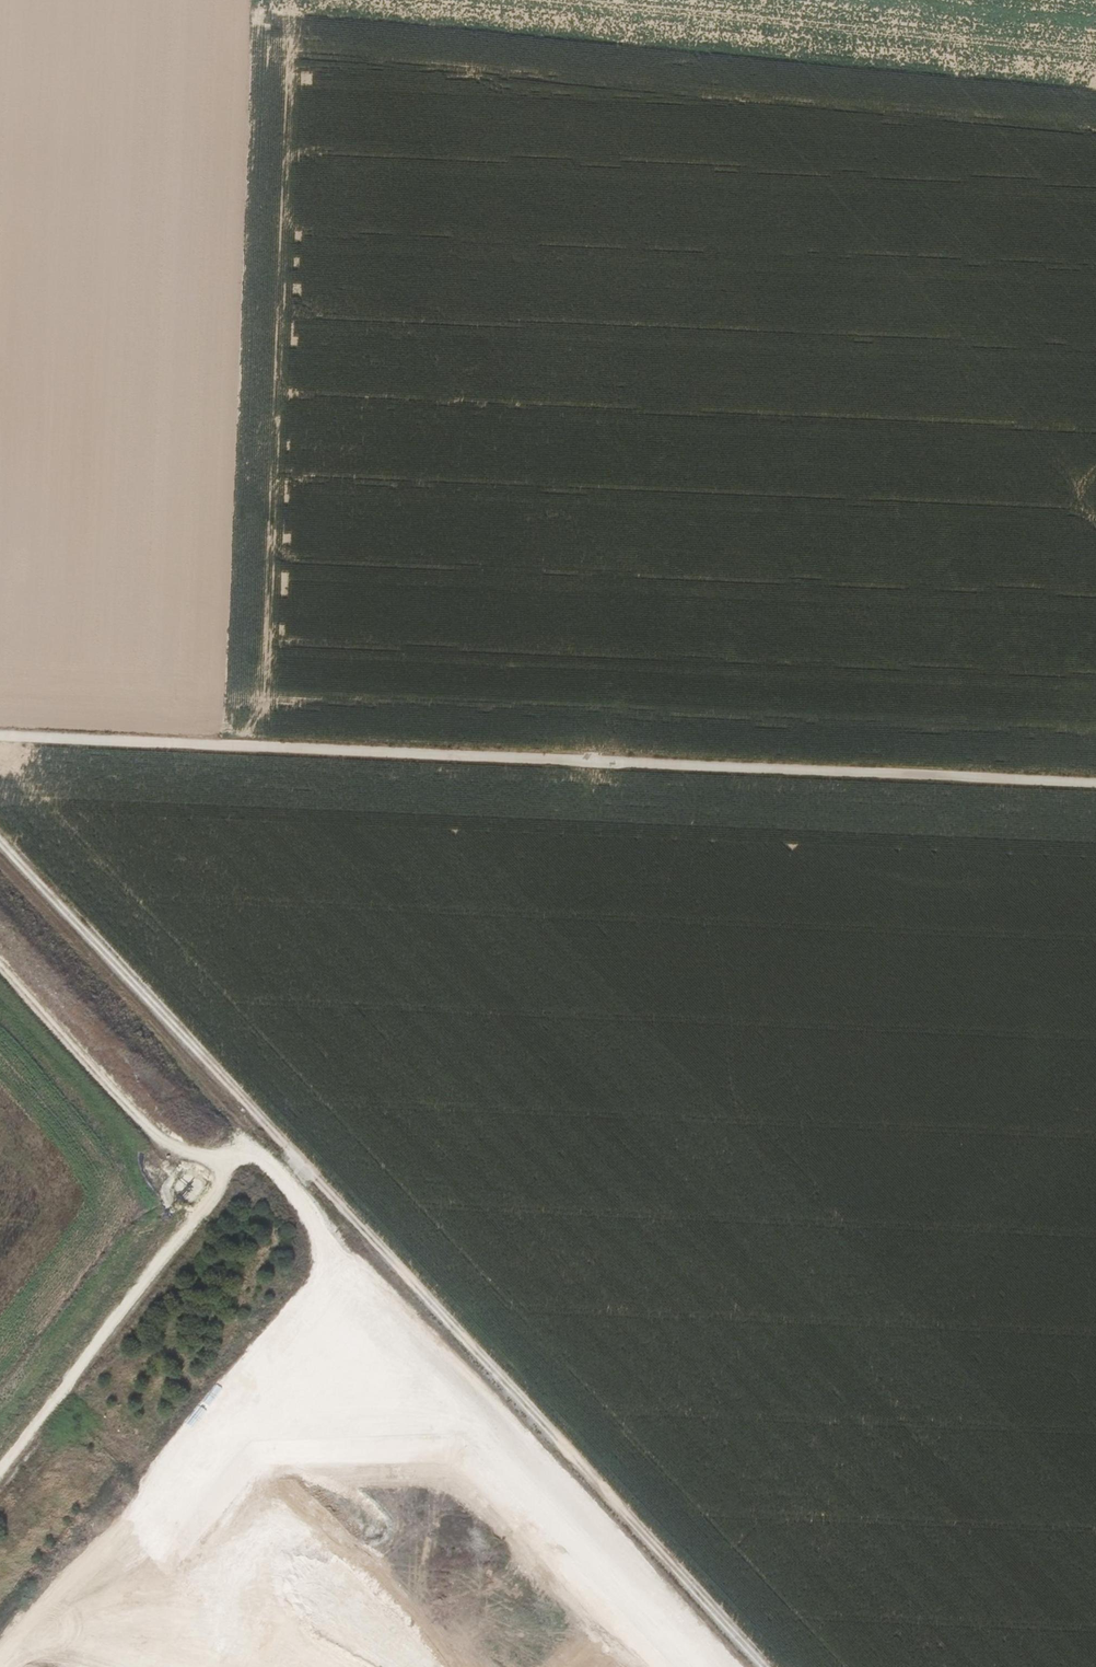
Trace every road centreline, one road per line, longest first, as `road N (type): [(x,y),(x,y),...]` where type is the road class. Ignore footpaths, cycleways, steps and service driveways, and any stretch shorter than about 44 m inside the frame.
road 1 (track): [(0,844),(762,1666)]

